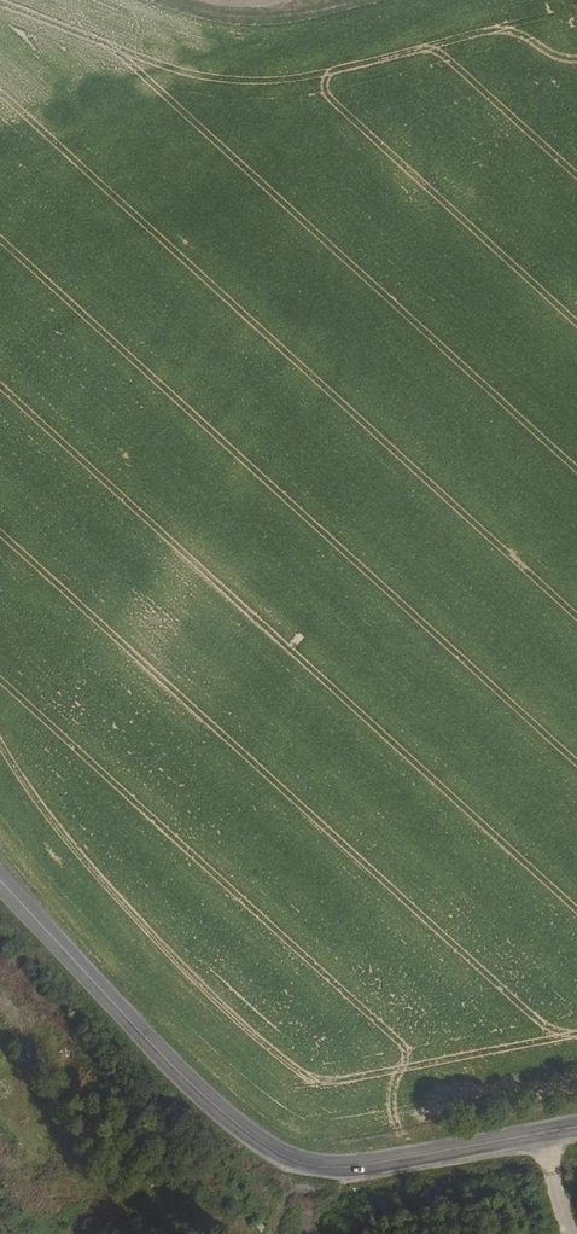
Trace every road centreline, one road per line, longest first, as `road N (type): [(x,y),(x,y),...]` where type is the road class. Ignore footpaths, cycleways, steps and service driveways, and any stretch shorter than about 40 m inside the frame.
road 1 (tertiary): [(0,877),(222,1115),(285,1162),(355,1171),(576,1127)]
road 2 (track): [(151,0),(259,19),(349,0)]

